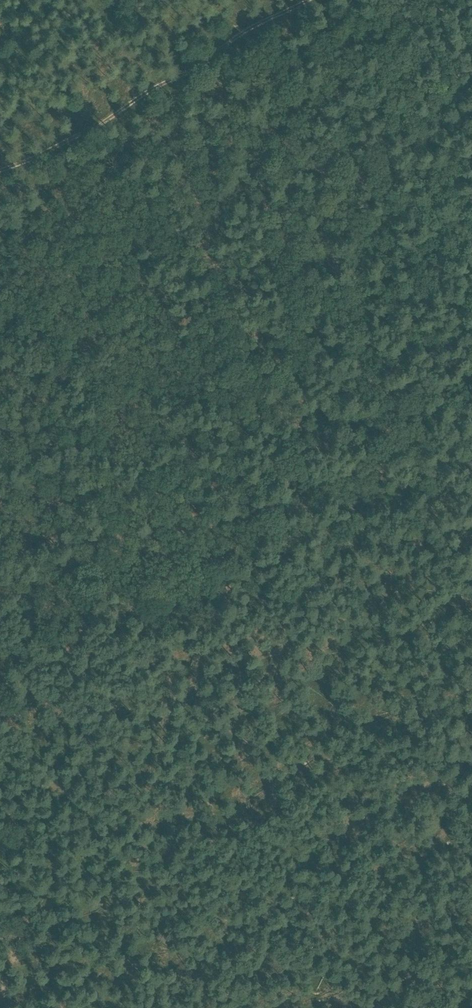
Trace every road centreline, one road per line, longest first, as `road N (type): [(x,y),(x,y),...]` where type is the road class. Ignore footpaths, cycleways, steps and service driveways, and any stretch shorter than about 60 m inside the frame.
road 1 (track): [(307,0),(0,166)]

